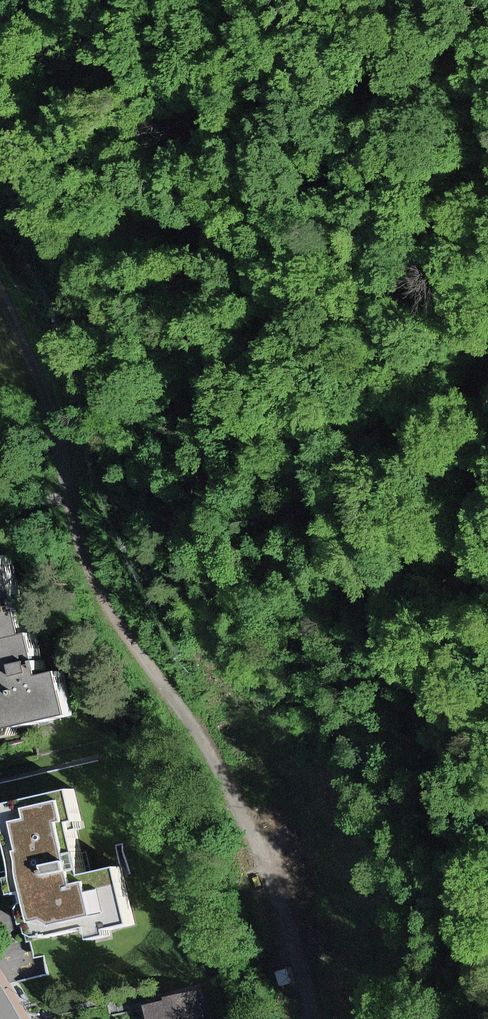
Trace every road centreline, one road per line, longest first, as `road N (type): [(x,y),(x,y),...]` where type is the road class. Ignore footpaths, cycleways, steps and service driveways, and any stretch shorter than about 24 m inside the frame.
road 1 (track): [(487,937),(477,918),(465,775),(427,691),(282,233),(156,0)]
road 2 (track): [(0,308),(42,395),(69,498),(121,627),(197,733),(248,824),(295,964),(303,1018)]
road 3 (track): [(292,267),(432,512),(487,587)]

